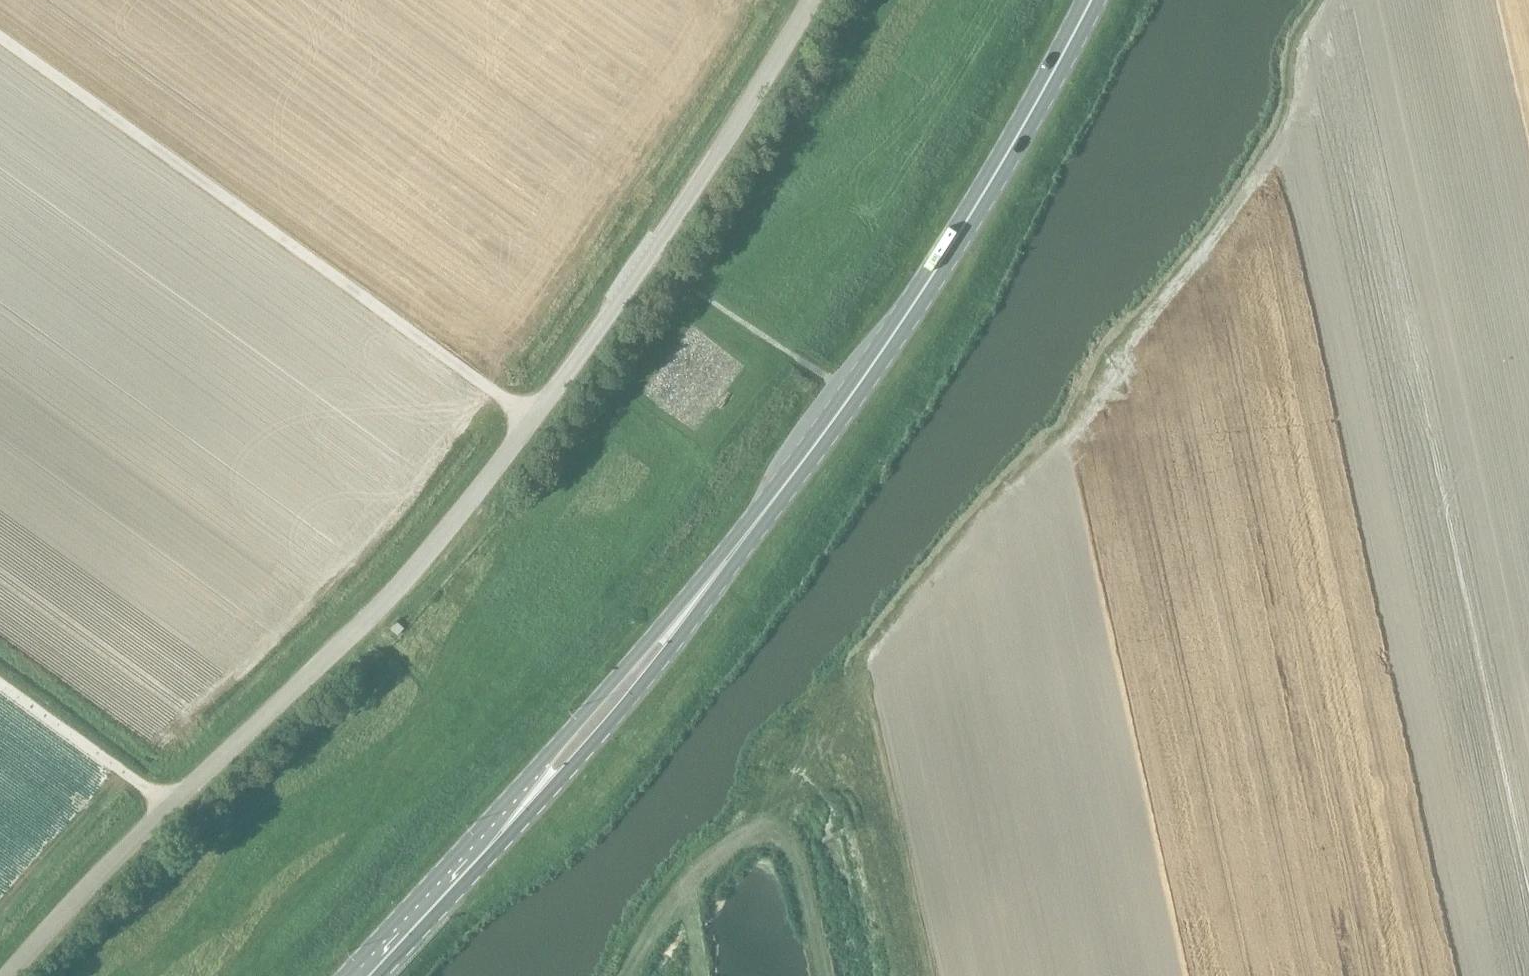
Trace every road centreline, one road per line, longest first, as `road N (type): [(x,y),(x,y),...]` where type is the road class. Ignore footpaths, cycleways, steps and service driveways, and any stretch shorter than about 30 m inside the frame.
road 1 (unclassified): [(17,975),(170,807),(354,631),(527,421),(678,216),(814,0)]
road 2 (primary): [(360,975),(648,658),(768,506),(932,277),(1090,0)]
road 3 (track): [(527,421),(0,39)]
road 4 (track): [(170,807),(0,686)]

